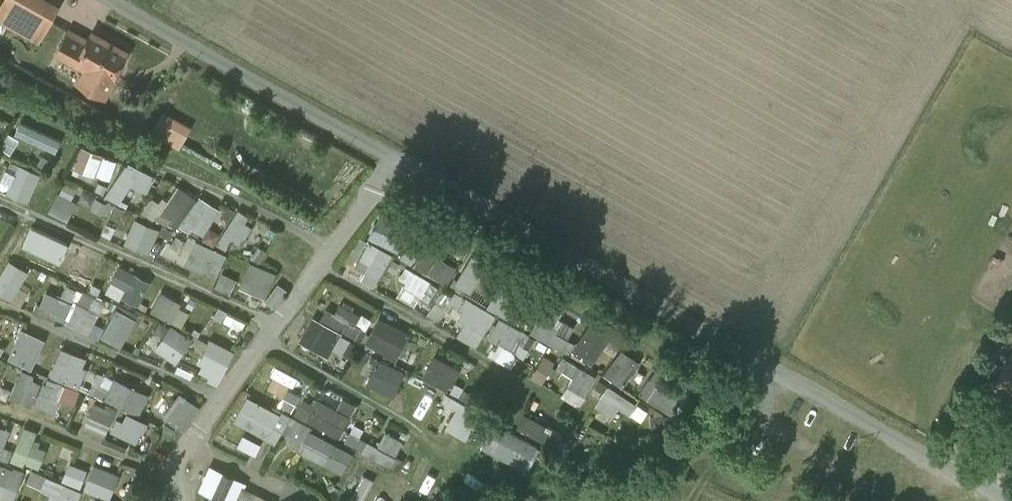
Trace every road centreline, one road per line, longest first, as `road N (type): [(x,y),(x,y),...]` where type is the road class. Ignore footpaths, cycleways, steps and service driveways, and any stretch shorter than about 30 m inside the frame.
road 1 (unclassified): [(995,500),(111,0)]

